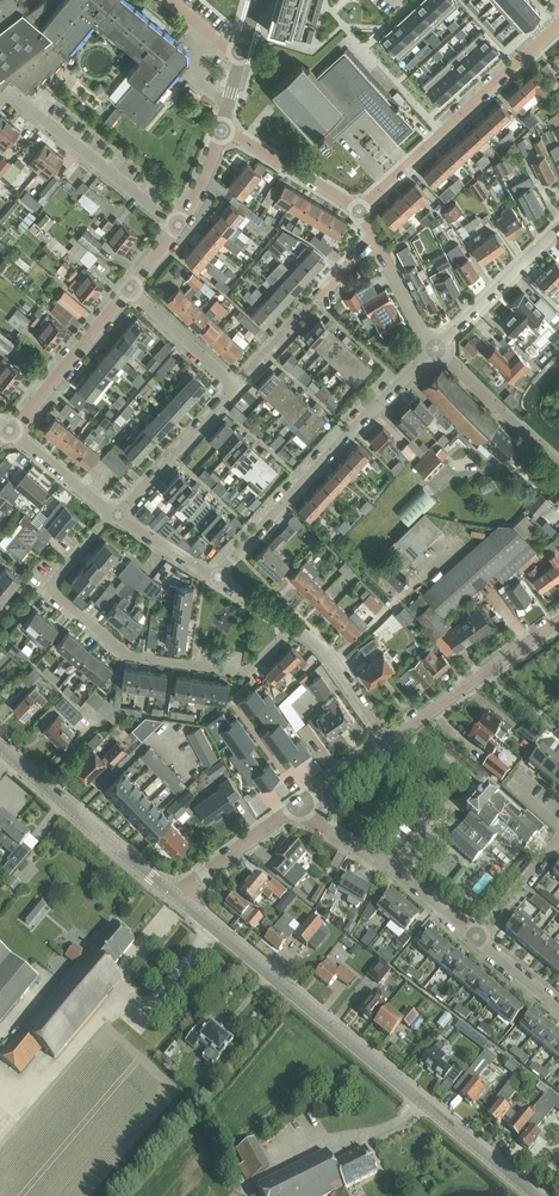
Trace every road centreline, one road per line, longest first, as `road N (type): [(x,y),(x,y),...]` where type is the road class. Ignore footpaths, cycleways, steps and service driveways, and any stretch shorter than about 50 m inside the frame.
road 1 (tertiary): [(536,1195),(174,897)]
road 2 (residential): [(294,627),(250,672),(131,654),(57,592),(57,579),(114,512)]
road 3 (residential): [(114,512),(236,382),(131,290)]
road 4 (residential): [(218,578),(437,348)]
road 5 (residential): [(360,210),(558,29)]
road 6 (tertiary): [(174,897),(0,747)]
road 7 (residential): [(178,227),(20,97),(0,98)]
road 8 (unclassified): [(479,938),(406,879),(322,828),(302,804)]
road 9 (unclassified): [(389,743),(558,622)]
road 10 (residential): [(13,431),(131,290)]
road 11 (residential): [(437,348),(558,225)]
road 12 (residential): [(558,465),(437,348)]
road 13 (residential): [(360,210),(222,130)]
road 14 (unclassified): [(174,897),(302,804)]
road 15 (residential): [(389,743),(315,640),(294,627)]
road 16 (residential): [(114,512),(13,431)]
road 17 (residential): [(437,348),(373,236)]
road 18 (unclassified): [(479,938),(558,840)]
road 19 (residential): [(218,578),(114,512)]

